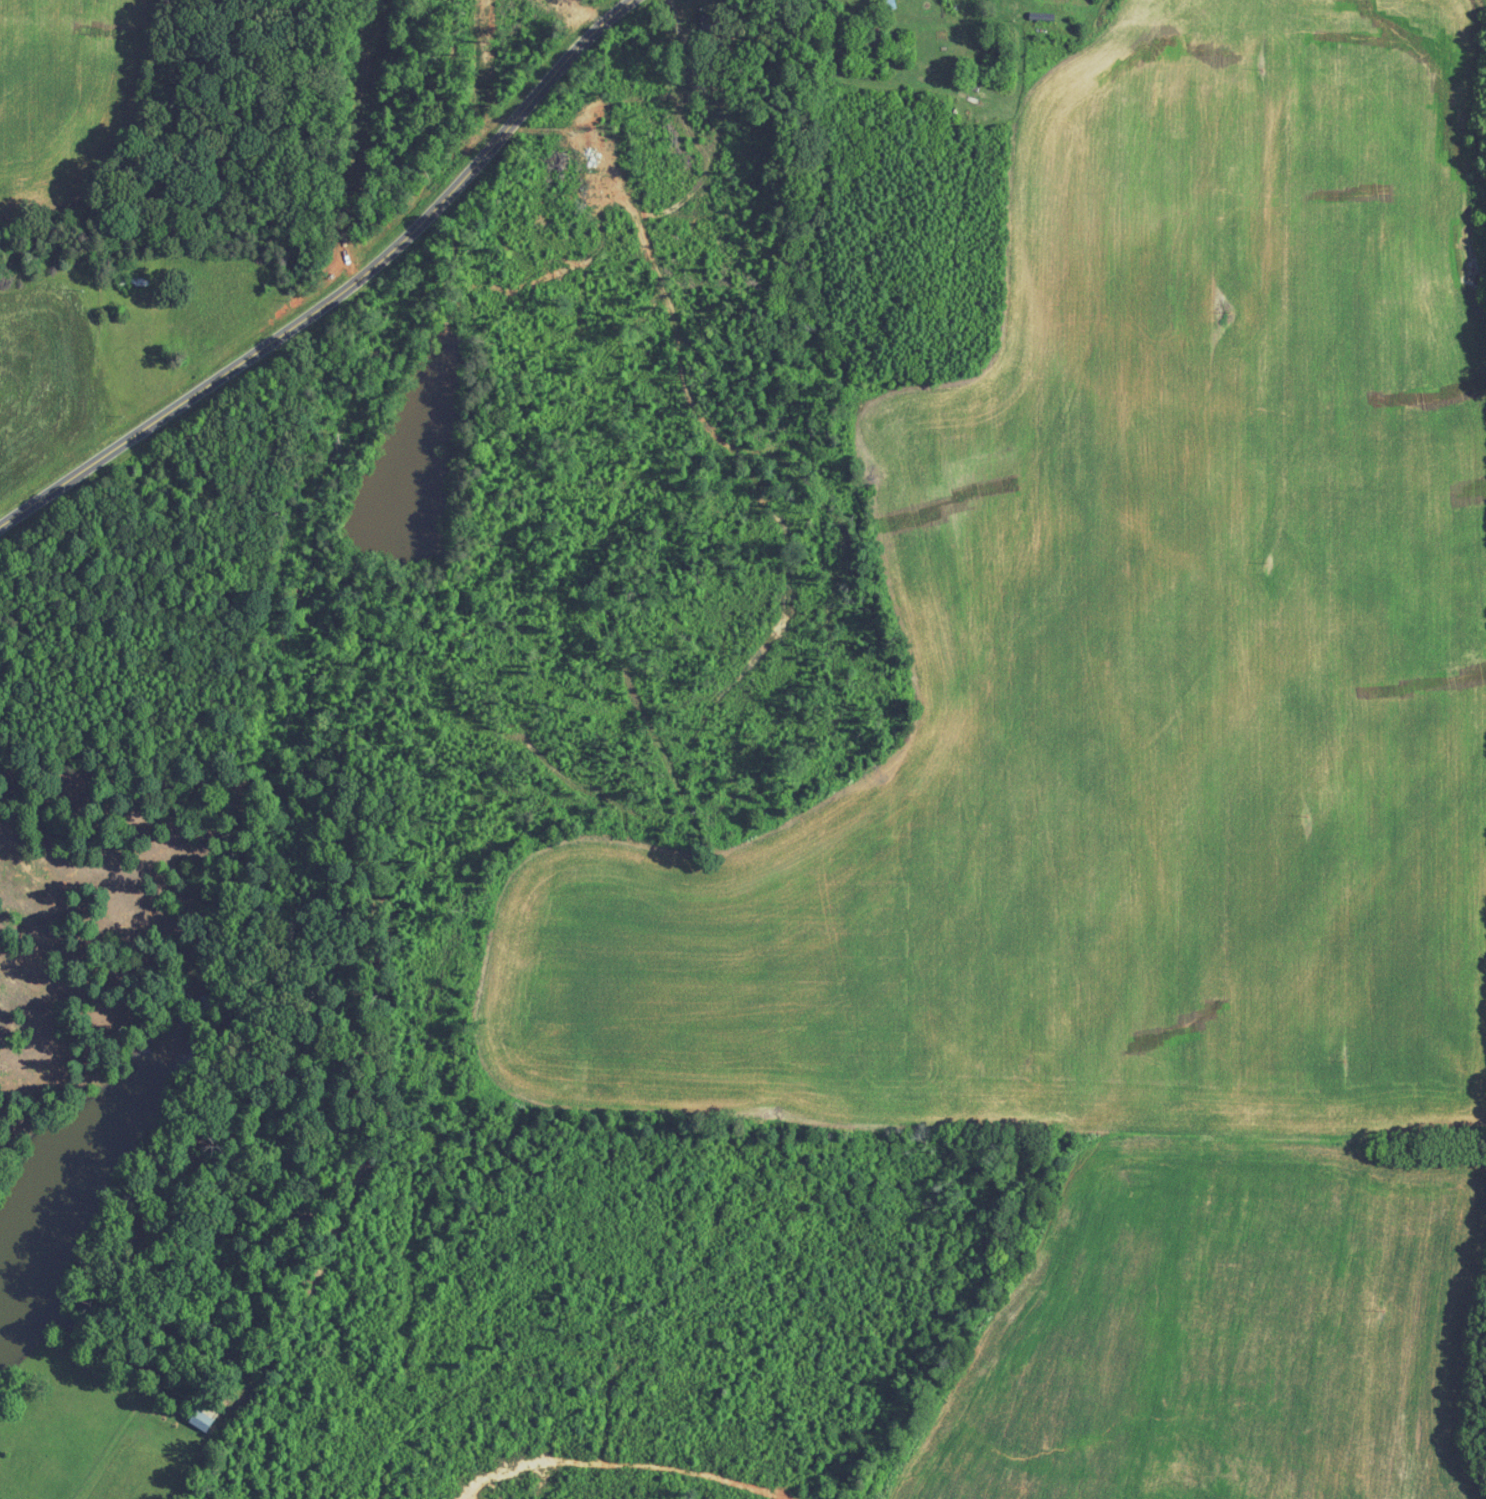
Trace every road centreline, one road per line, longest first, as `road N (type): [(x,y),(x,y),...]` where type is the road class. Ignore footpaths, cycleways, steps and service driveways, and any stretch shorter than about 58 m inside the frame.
road 1 (residential): [(0,527),(319,311),(394,250),(565,62),(633,0)]

